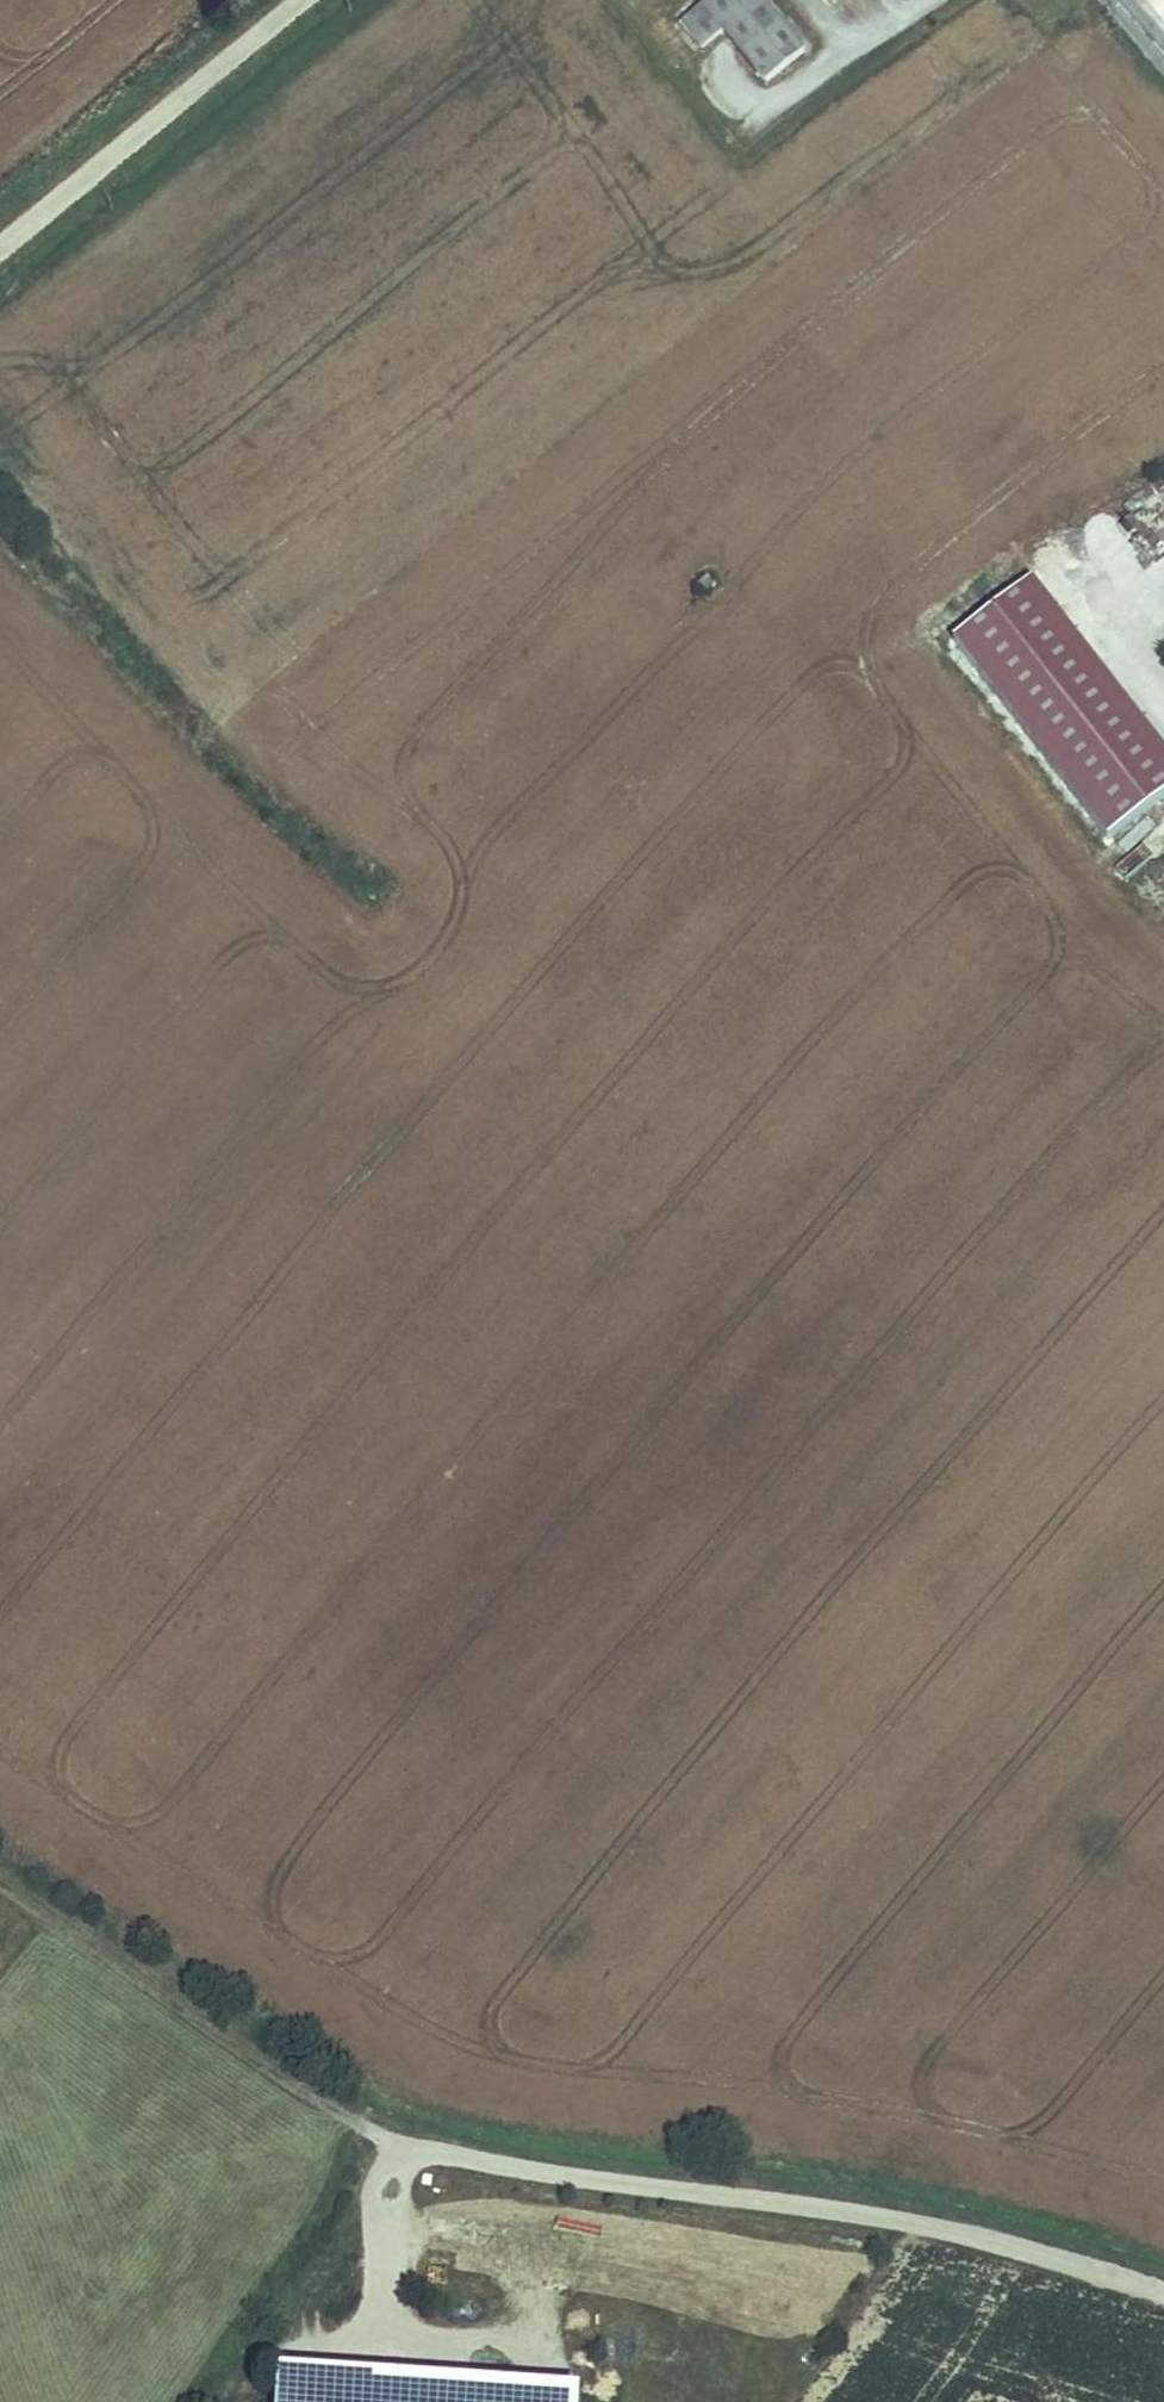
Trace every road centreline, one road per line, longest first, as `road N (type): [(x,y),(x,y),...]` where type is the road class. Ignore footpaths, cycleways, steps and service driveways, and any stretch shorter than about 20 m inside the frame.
road 1 (unclassified): [(1163,2300),(901,2223),(597,2180),(419,2142),(350,2117)]
road 2 (track): [(0,1878),(350,2117)]
road 3 (residential): [(290,0),(0,234)]

